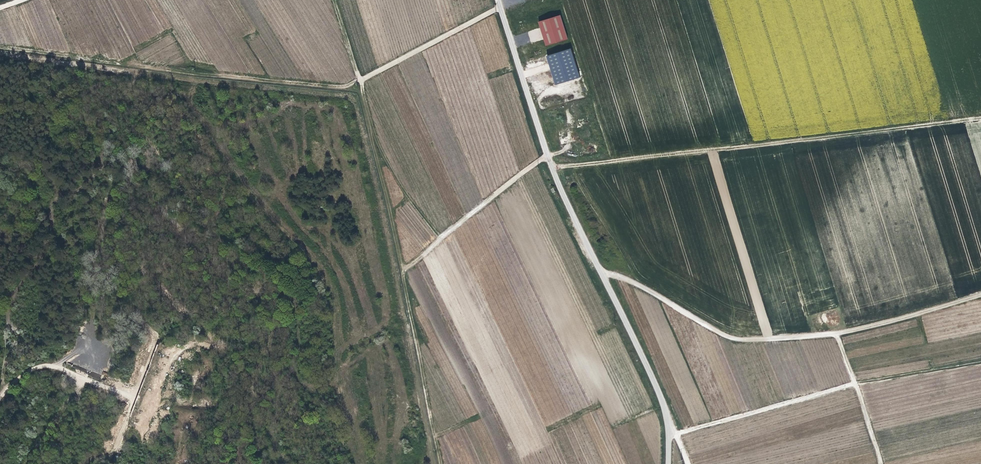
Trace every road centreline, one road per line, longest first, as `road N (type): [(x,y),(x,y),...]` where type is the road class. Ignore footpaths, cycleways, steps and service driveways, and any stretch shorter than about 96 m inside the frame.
road 1 (track): [(334,0),(372,129),(439,463)]
road 2 (track): [(980,120),(551,167)]
road 3 (unclassified): [(902,318),(741,340),(599,269)]
road 4 (unclassified): [(667,463),(663,405),(599,269)]
road 5 (unclassified): [(398,270),(546,154)]
road 6 (track): [(854,383),(675,433)]
road 7 (unclassified): [(359,78),(499,7)]
road 8 (unclassified): [(546,154),(499,7)]
road 9 (track): [(359,78),(333,87),(219,73)]
road 10 (track): [(880,463),(834,333)]
road 11 (unclassified): [(599,269),(546,154)]

